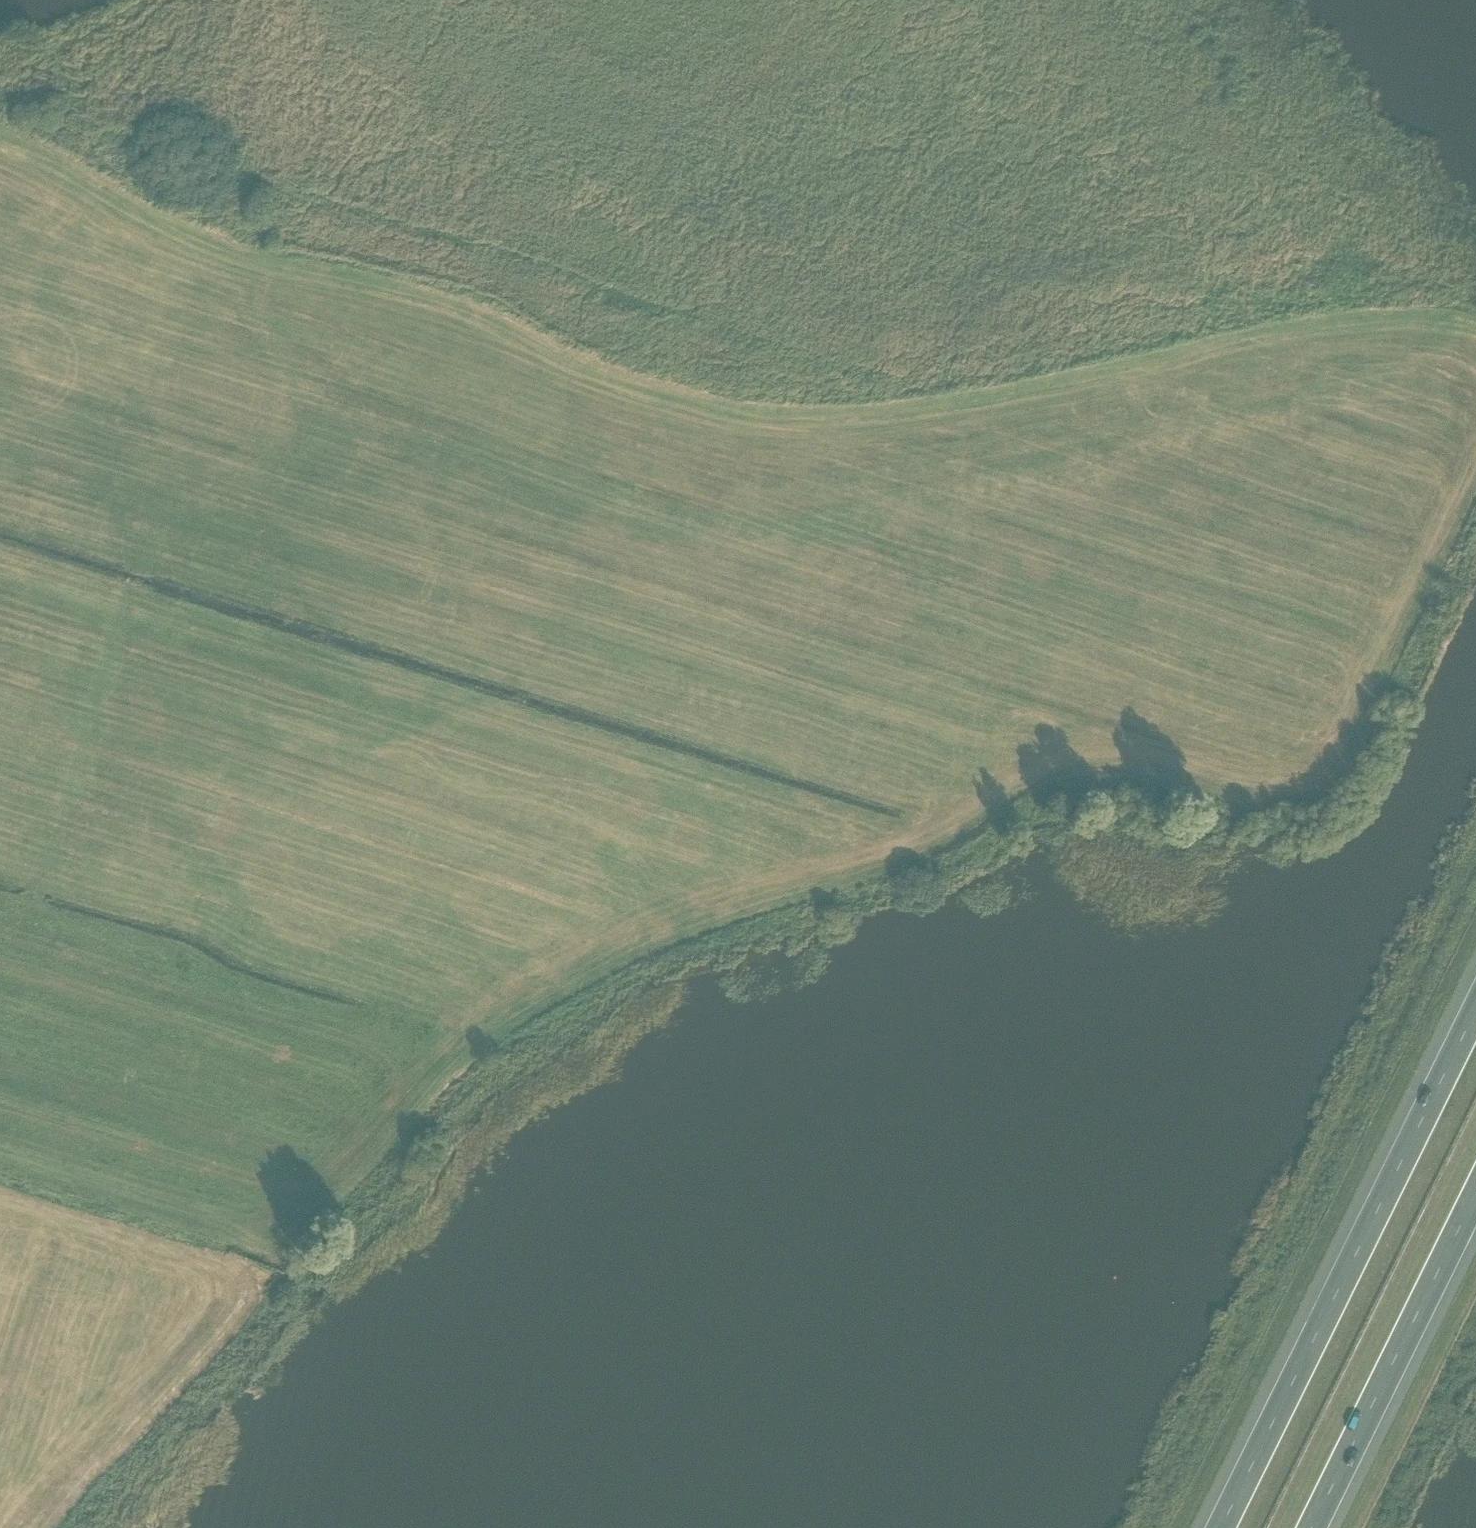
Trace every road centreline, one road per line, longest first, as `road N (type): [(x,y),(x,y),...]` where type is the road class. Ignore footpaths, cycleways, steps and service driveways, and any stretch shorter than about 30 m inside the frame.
road 1 (motorway): [(1475,1010),(1221,1527)]
road 2 (motorway): [(1312,1527),(1475,1194)]

